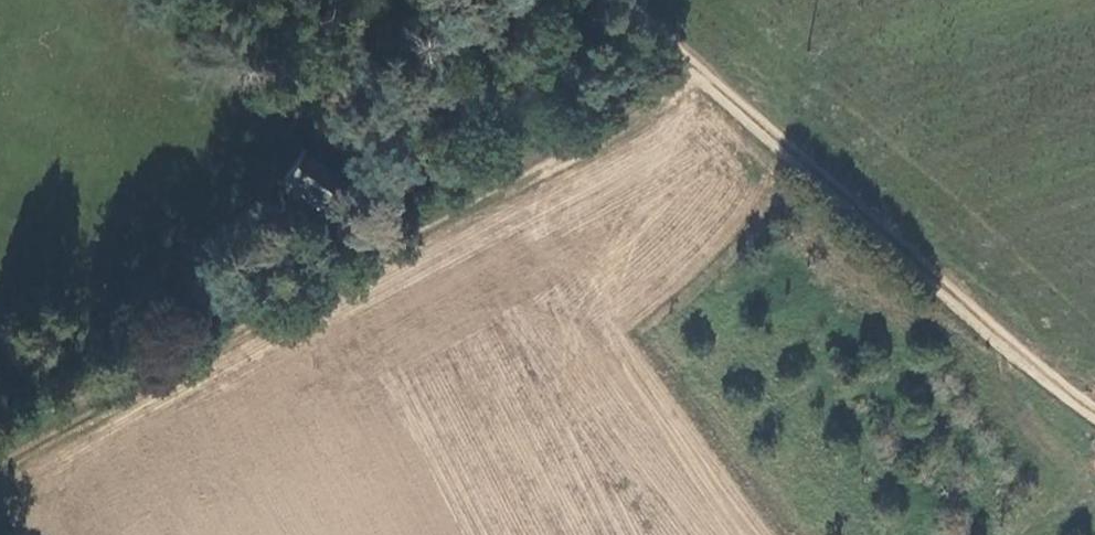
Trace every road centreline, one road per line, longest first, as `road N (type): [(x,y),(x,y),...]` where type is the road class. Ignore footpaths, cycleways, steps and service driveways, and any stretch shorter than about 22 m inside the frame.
road 1 (track): [(612,0),(1094,413)]

